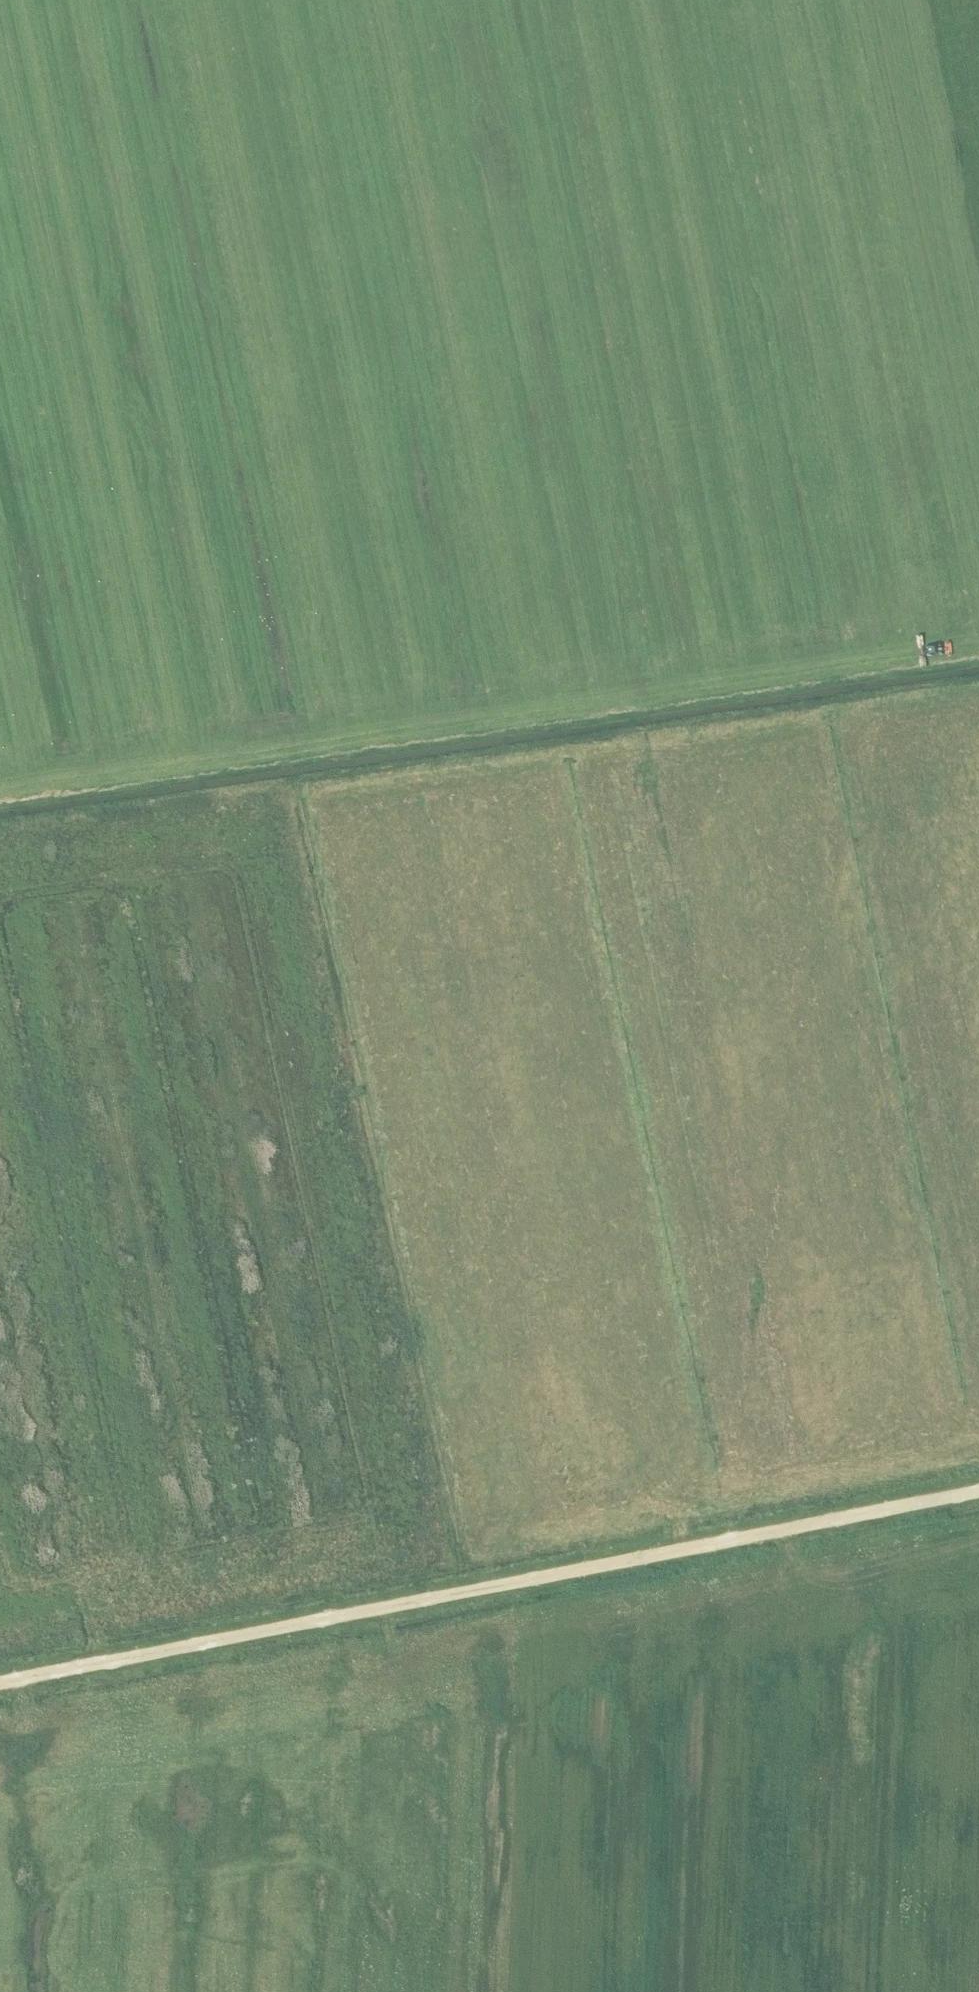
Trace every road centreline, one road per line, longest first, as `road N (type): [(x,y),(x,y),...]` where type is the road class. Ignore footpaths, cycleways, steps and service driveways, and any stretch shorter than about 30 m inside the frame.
road 1 (track): [(978,1488),(0,1679)]

